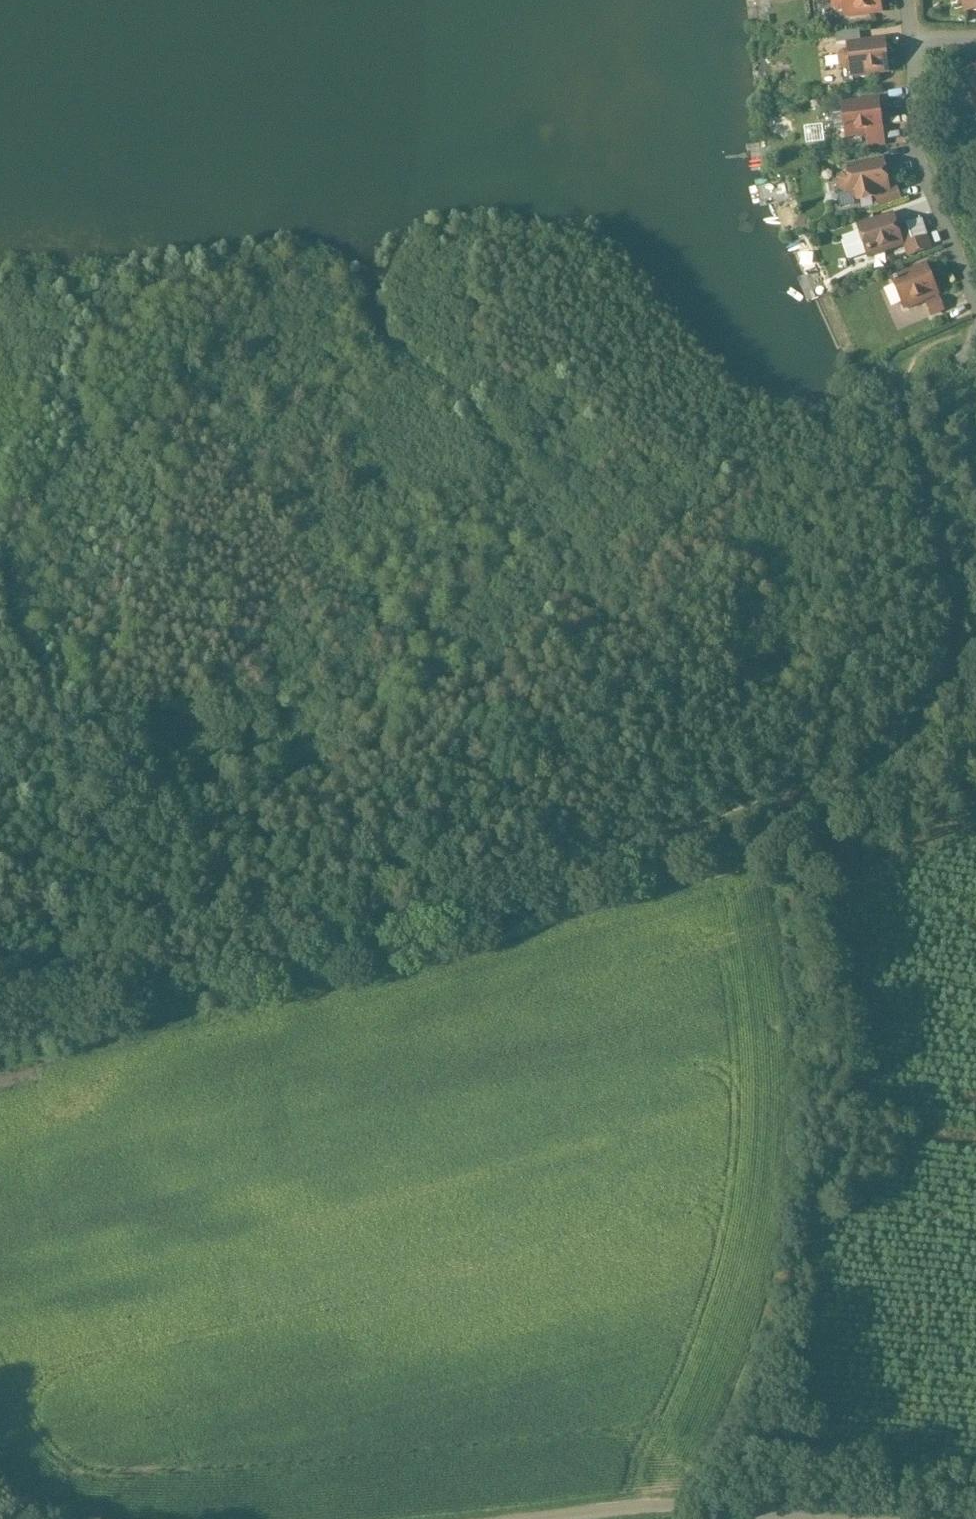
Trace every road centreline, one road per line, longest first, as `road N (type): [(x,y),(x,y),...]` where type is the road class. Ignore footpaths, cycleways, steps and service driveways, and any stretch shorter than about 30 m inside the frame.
road 1 (residential): [(911,42),(928,189),(975,299)]
road 2 (unclassified): [(538,1518),(656,1506),(783,1518)]

